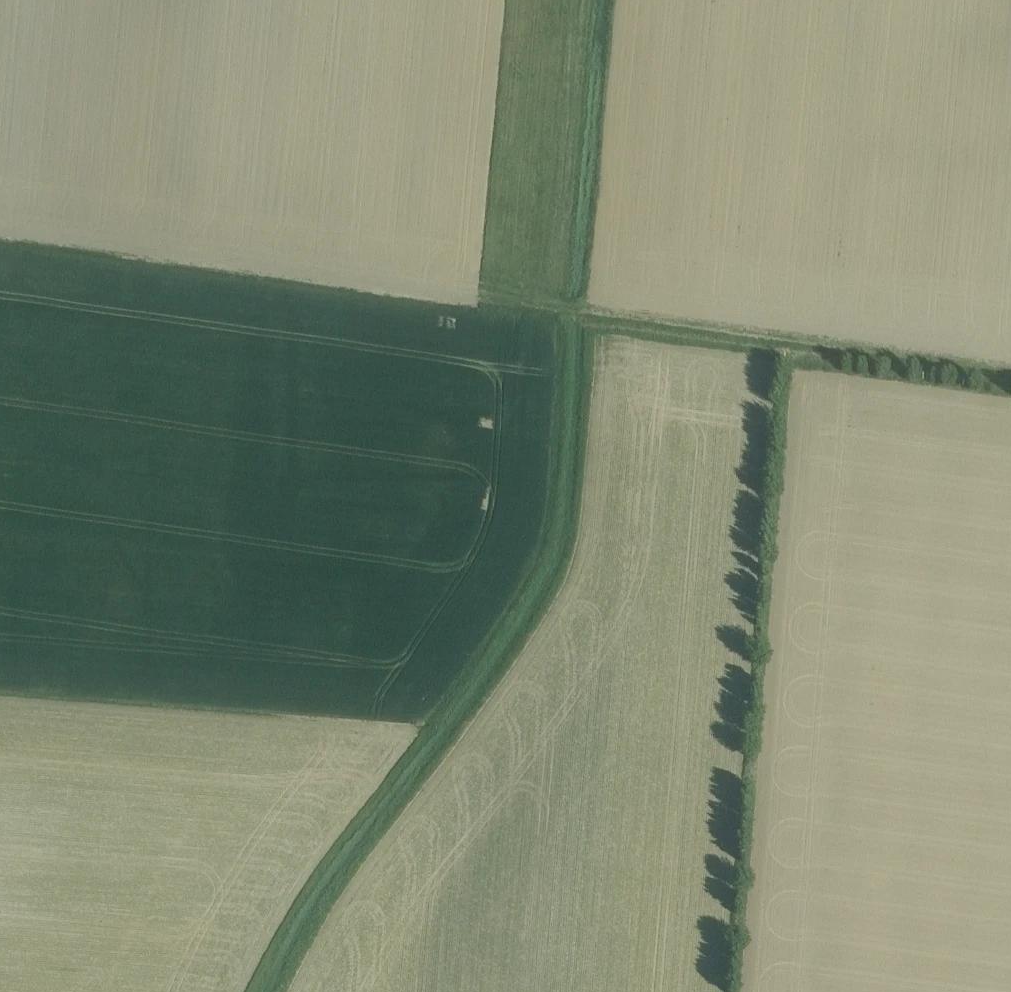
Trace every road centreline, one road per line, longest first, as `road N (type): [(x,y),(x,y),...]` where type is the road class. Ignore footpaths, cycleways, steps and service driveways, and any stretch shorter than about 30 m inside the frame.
road 1 (track): [(1010,368),(476,292)]

